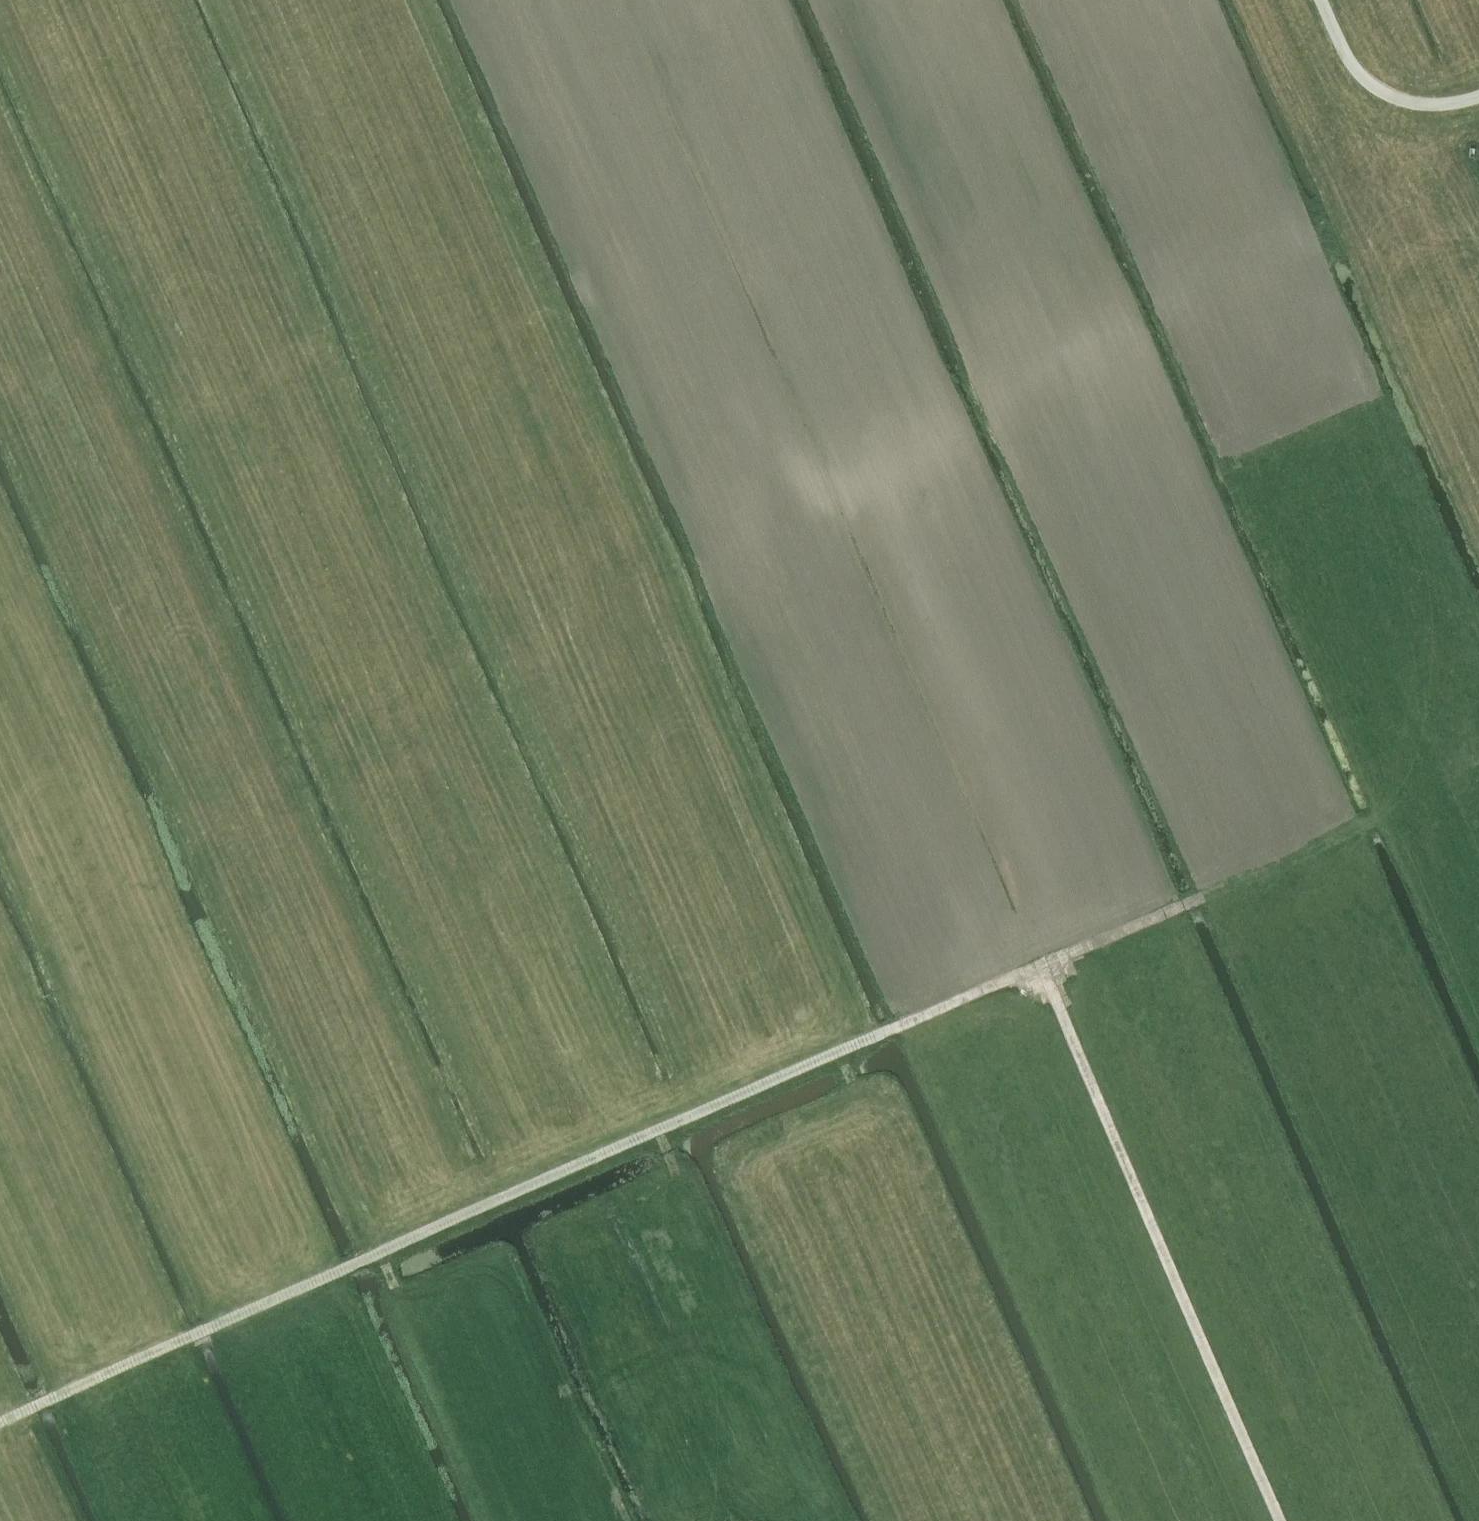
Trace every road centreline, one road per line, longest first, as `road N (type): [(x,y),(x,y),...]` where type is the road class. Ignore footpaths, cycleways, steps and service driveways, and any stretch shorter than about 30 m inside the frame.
road 1 (track): [(1368,85),(1337,208),(1302,231),(1254,301),(1404,733),(1396,804),(1350,833),(1041,965),(1281,1520)]
road 2 (track): [(0,1424),(1041,965)]
road 3 (track): [(1478,100),(1414,104),(1368,85),(1321,0)]

